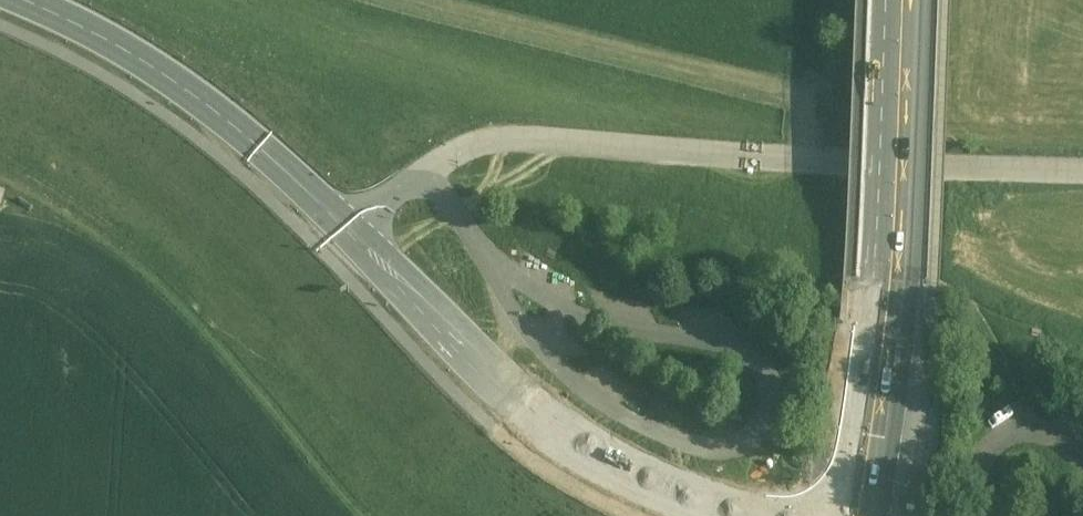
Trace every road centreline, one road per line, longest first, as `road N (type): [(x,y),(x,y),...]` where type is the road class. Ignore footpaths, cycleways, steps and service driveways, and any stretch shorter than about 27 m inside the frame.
road 1 (secondary): [(729,515),(527,411),(257,145),(186,94),(18,0)]
road 2 (track): [(395,192),(463,148),(511,138),(1082,160)]
road 3 (primary): [(864,515),(890,263),(900,0)]
road 4 (track): [(109,286),(0,201)]

